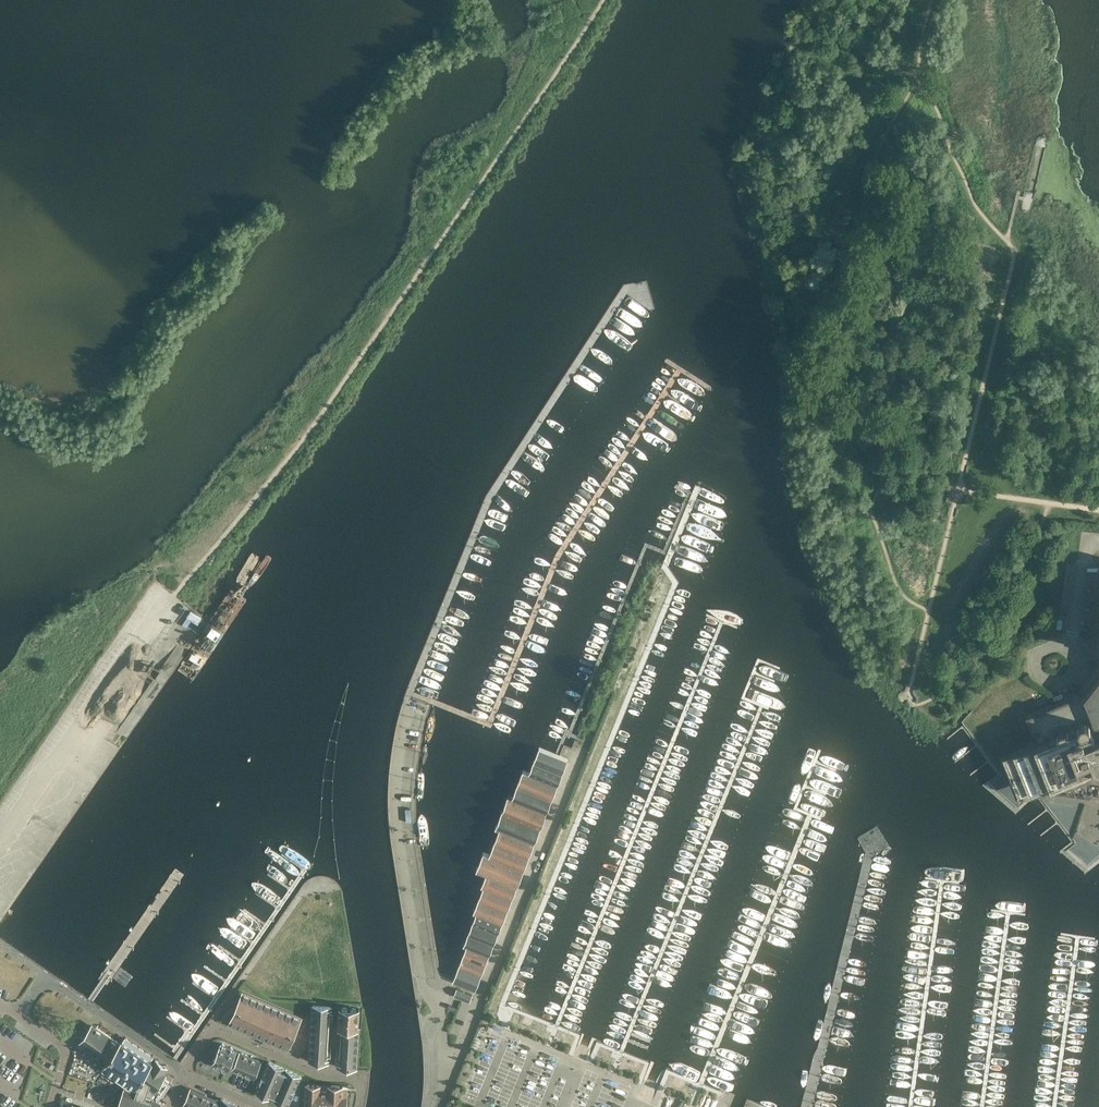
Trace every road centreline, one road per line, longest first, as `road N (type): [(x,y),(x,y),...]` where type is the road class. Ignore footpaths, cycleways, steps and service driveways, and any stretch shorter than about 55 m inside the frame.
road 1 (unclassified): [(413,699),(396,817),(422,986),(439,1009),(446,1082)]
road 2 (unclassified): [(446,1082),(584,741)]
road 3 (unclassified): [(0,838),(173,595)]
road 4 (residential): [(186,1071),(57,986),(36,988),(20,1013)]
road 5 (residential): [(360,1106),(364,1080),(317,1073),(213,1026)]
road 6 (unclassified): [(1064,647),(1085,539),(1098,541)]

